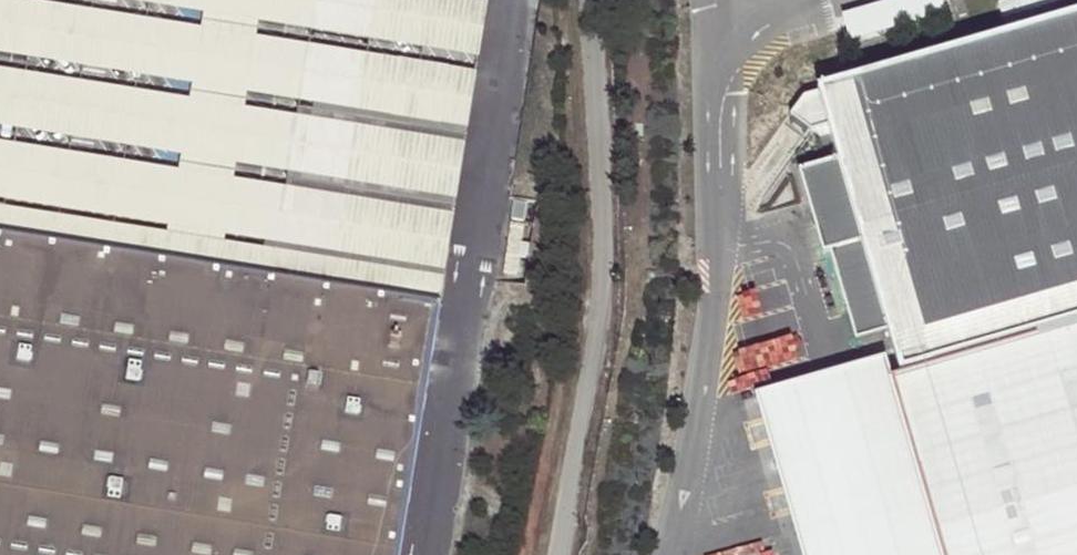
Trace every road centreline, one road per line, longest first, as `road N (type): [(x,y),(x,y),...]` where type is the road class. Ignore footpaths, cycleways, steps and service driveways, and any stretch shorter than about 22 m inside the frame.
road 1 (unclassified): [(592,0),(610,324),(560,554)]

